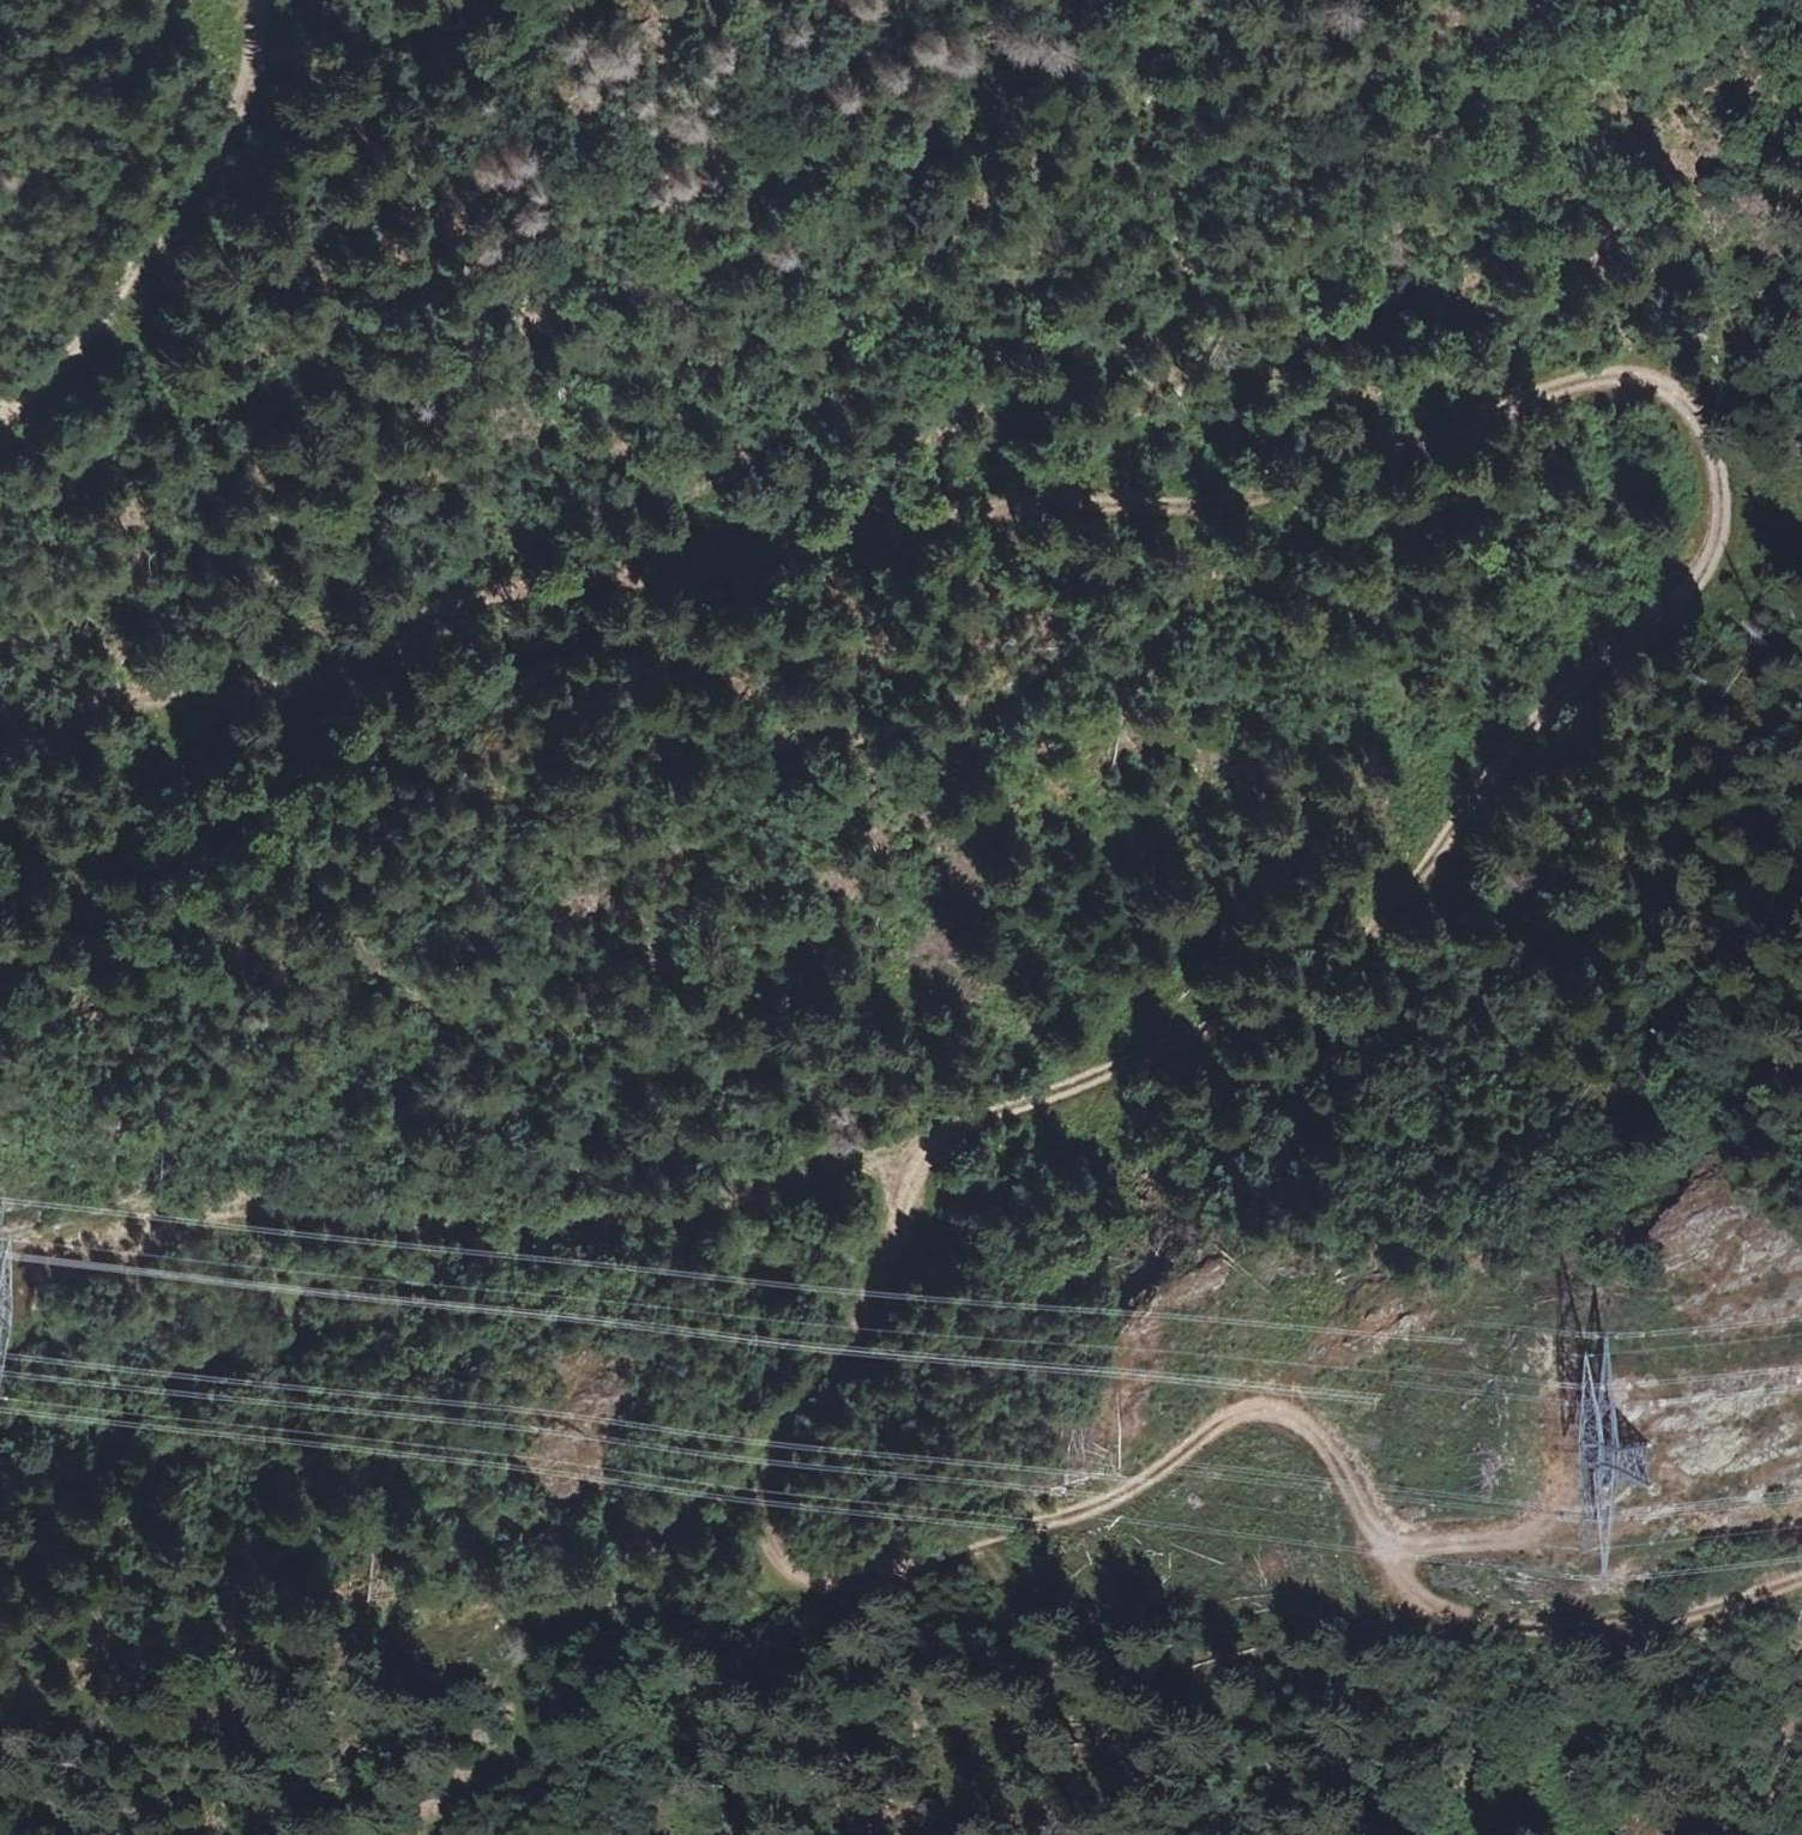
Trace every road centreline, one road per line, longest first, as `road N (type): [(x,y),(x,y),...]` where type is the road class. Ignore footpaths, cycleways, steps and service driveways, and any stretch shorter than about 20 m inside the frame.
road 1 (track): [(0,706),(298,679),(484,595),(707,571),(1029,498),(1243,504),(1602,376),(1687,400),(1715,478),(1711,559),(1351,938),(1270,998),(940,1131),(382,1298),(126,1407),(0,1403)]
road 2 (track): [(940,1131),(796,1412),(768,1505),(770,1567),(808,1584),(1041,1527),(1193,1452),(1231,1411),(1282,1411),(1385,1544)]
road 3 (track): [(251,0),(236,90),(156,242),(69,358),(0,411)]
road 4 (track): [(1385,1544),(1426,1605),(1481,1630),(1759,1605),(1801,1586)]
road 5 (track): [(1385,1544),(1541,1540),(1602,1533),(1642,1514)]

